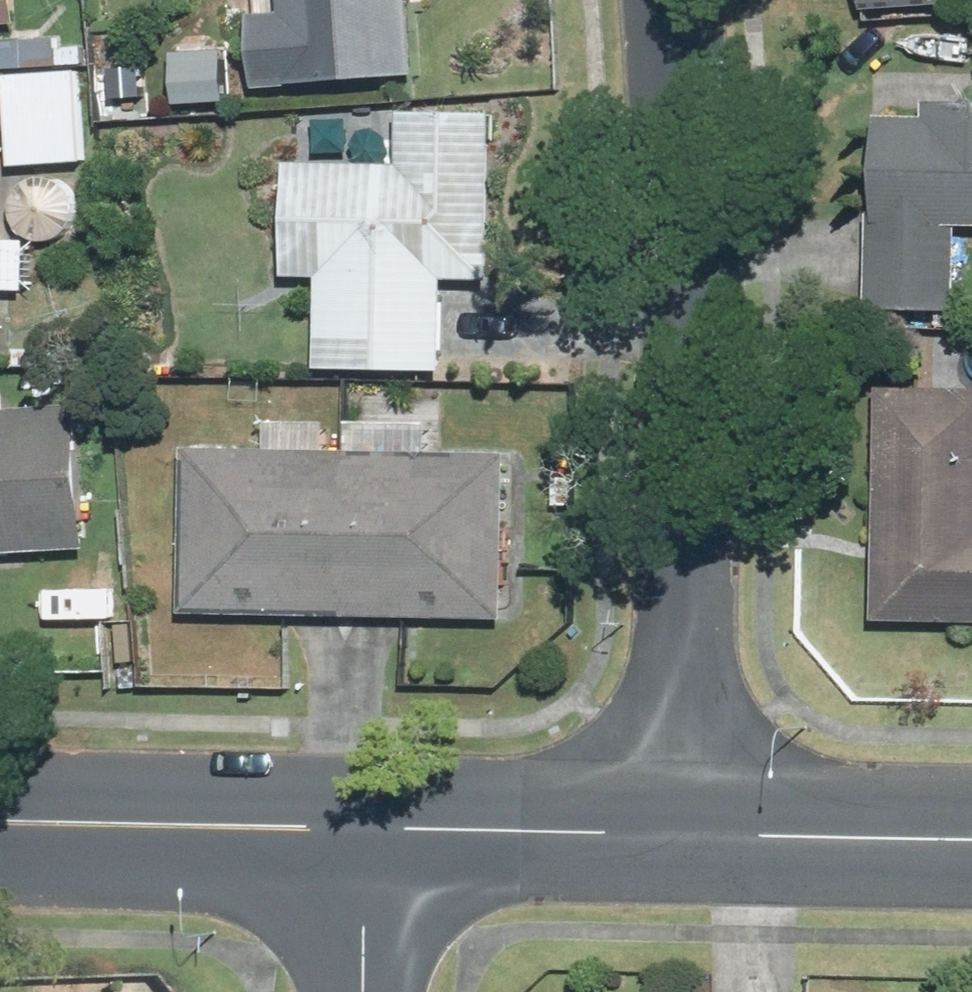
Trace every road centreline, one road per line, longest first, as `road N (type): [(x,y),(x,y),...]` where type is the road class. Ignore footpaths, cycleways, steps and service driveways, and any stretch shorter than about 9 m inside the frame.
road 1 (residential): [(695,832),(690,300),(669,0)]
road 2 (secondary): [(367,826),(0,816)]
road 3 (secondary): [(695,832),(367,826)]
road 4 (secondary): [(971,838),(695,832)]
road 5 (residential): [(364,991),(367,826)]

